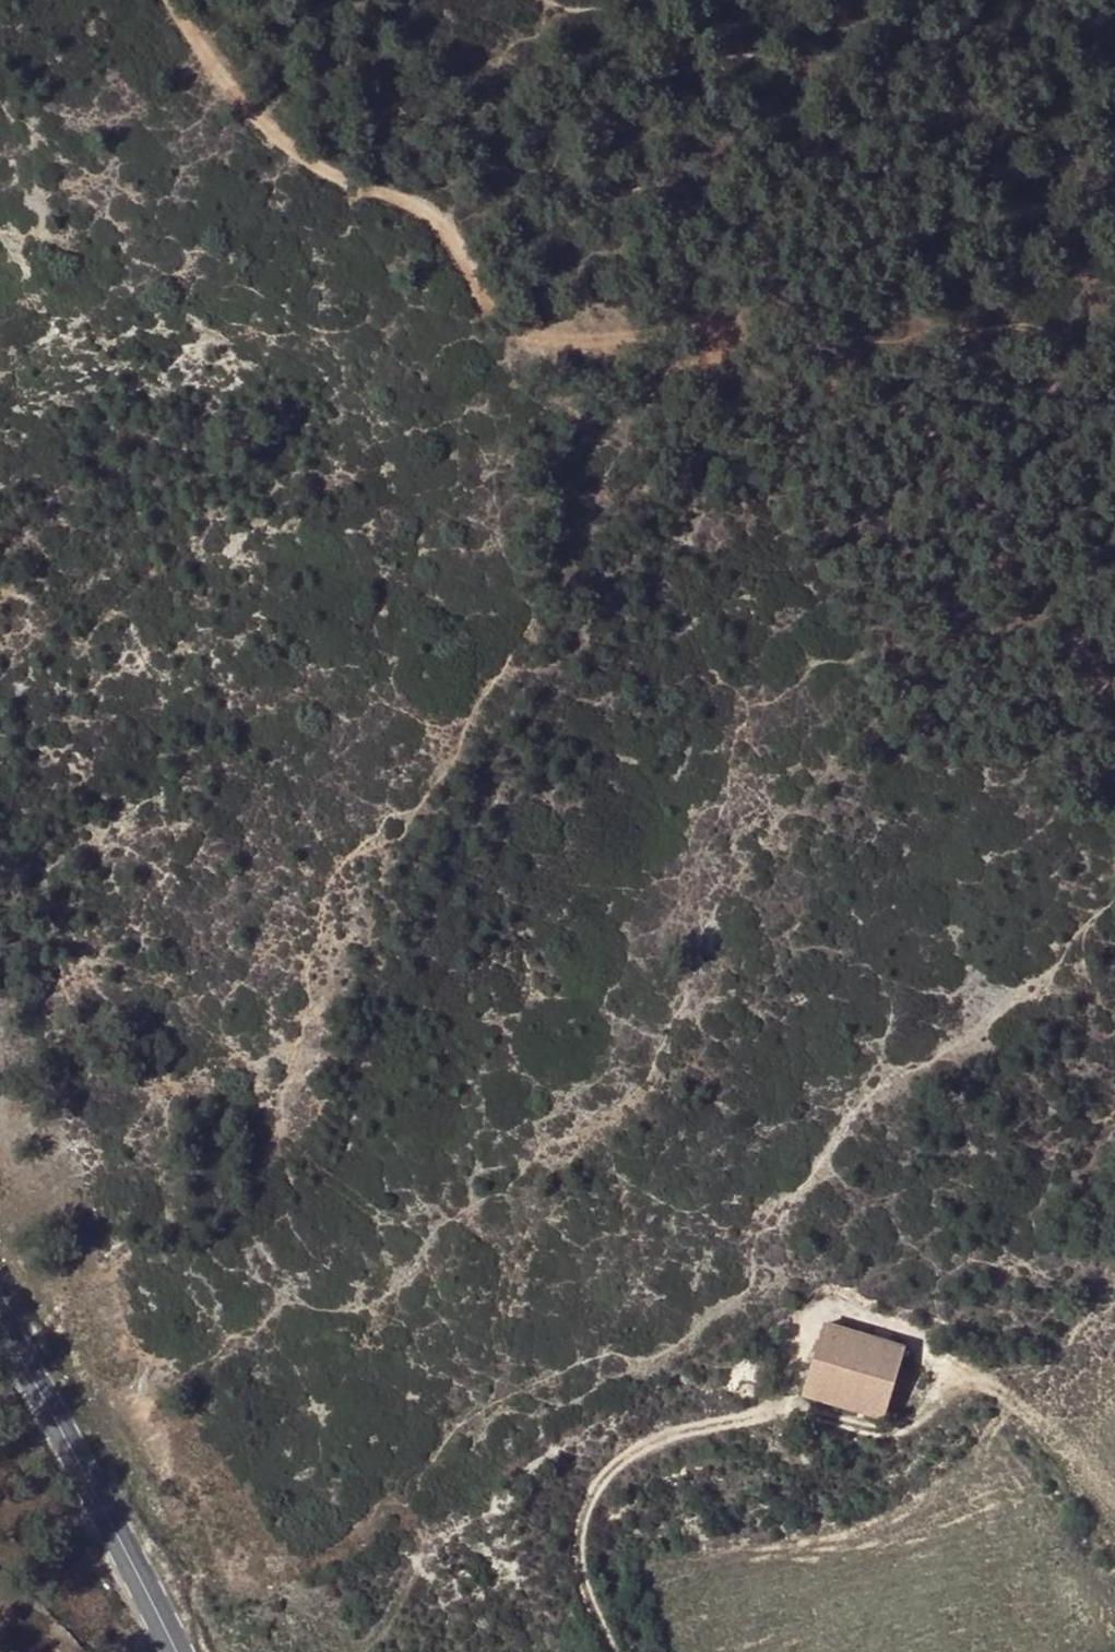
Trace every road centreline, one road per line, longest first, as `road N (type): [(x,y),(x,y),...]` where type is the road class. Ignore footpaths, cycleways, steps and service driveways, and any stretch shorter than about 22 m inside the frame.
road 1 (track): [(614,1651),(582,1575),(579,1517),(609,1468),(666,1434),(734,1418),(794,1412),(862,1429)]
road 2 (secondary): [(0,1326),(175,1651)]

